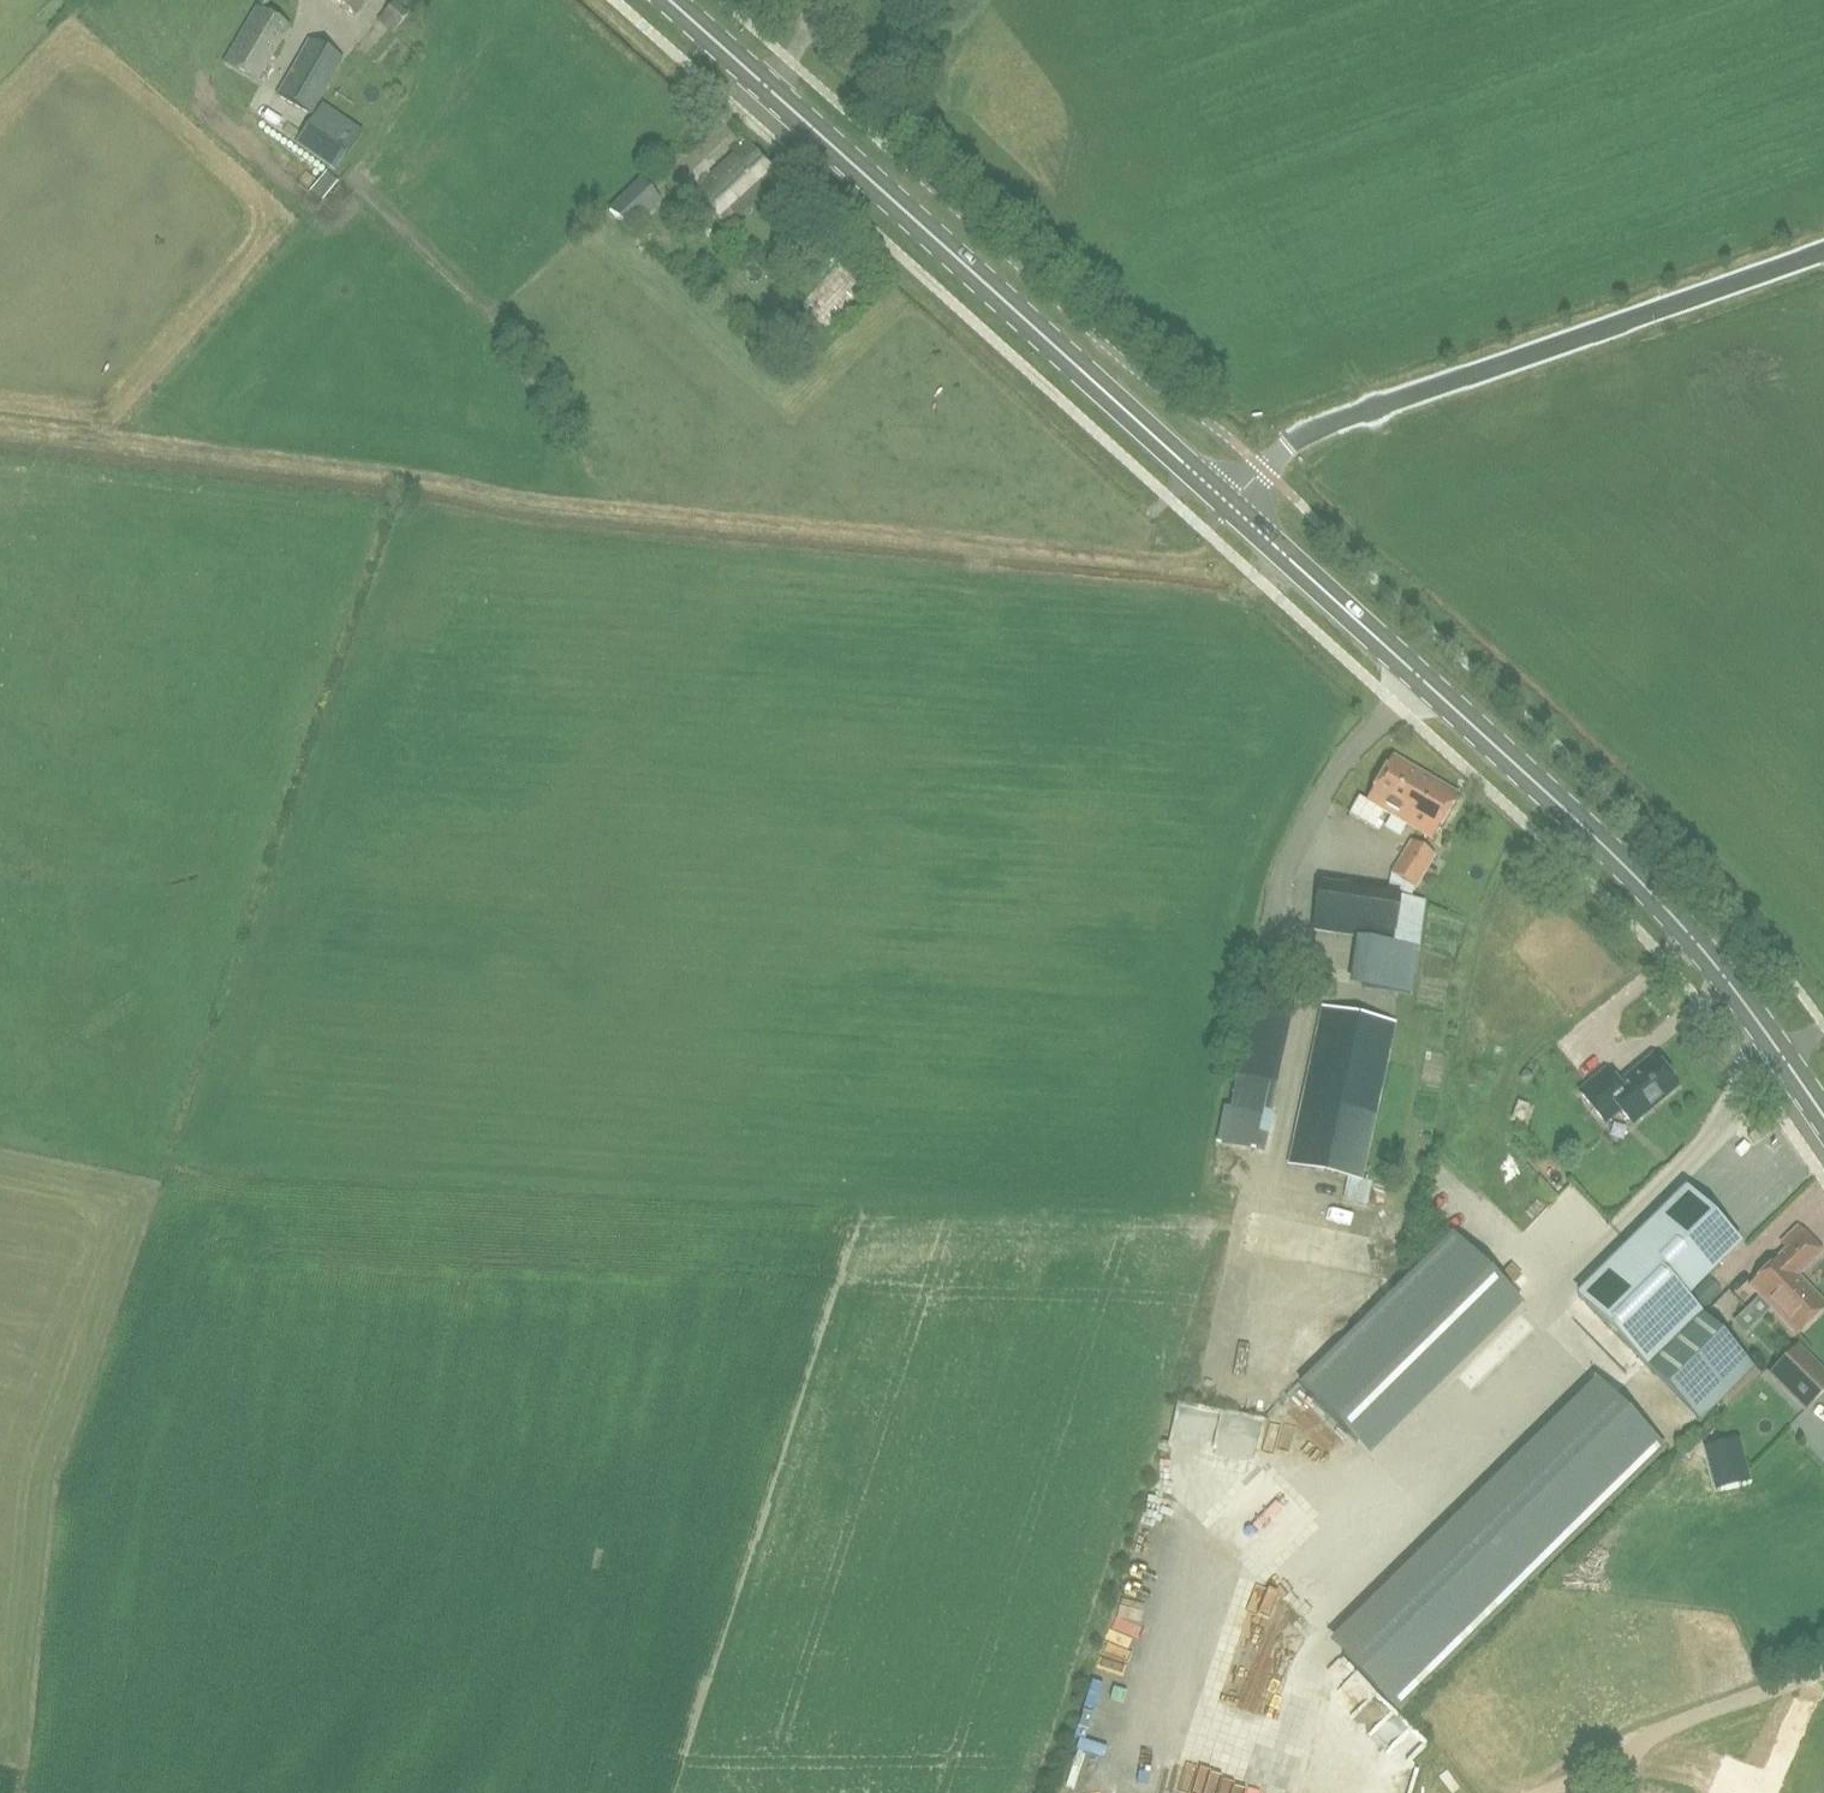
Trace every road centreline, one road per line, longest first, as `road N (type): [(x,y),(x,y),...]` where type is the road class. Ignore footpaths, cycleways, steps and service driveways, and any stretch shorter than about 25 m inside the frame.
road 1 (primary): [(1823,1120),(1689,934),(1609,850),(1228,504)]
road 2 (primary): [(1228,504),(668,0)]
road 3 (unclassified): [(1228,504),(1287,446),(1319,432),(1823,254)]

